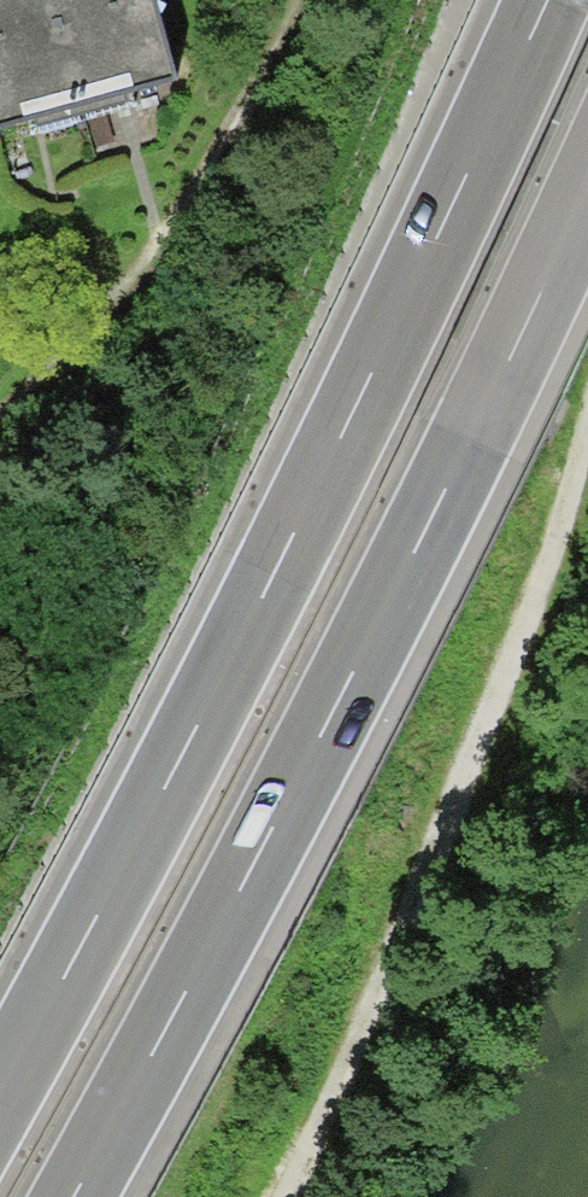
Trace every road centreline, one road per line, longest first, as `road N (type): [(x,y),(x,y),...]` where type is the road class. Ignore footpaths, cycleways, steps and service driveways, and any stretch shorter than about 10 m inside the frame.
road 1 (motorway): [(548,0),(307,506),(0,1080)]
road 2 (motorway): [(71,1196),(282,813),(470,437),(587,170)]

